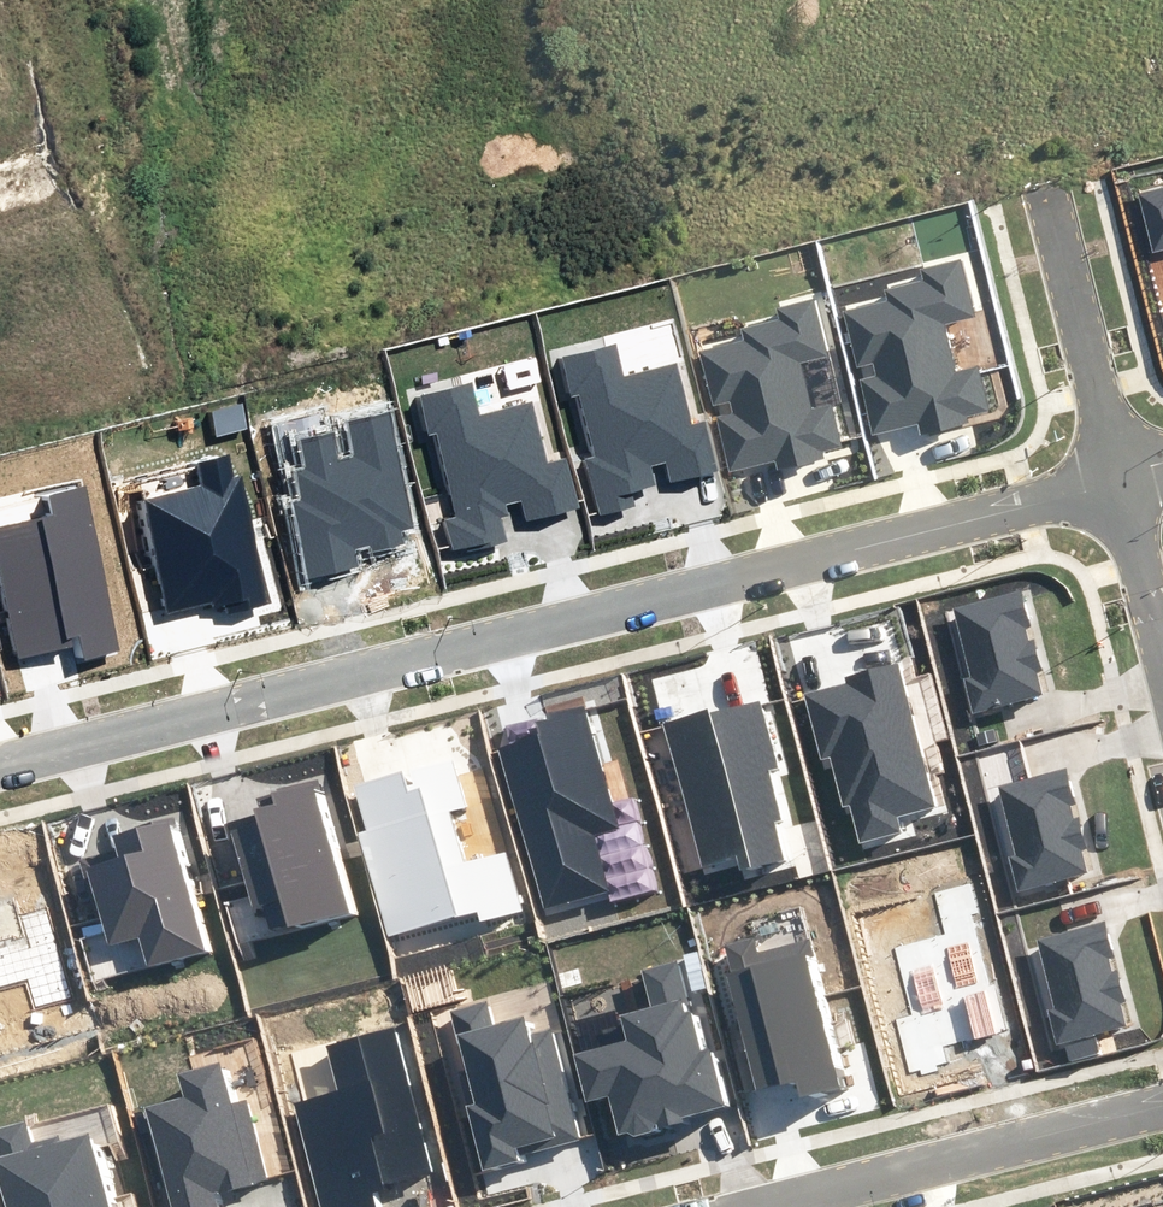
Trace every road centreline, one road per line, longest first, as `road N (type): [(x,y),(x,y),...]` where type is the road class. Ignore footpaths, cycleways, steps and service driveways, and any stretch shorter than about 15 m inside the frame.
road 1 (residential): [(1125,472),(1027,507),(0,762)]
road 2 (residential): [(751,1206),(1162,1106)]
road 3 (residential): [(1125,472),(1048,188)]
road 4 (residential): [(1162,593),(1125,472)]

